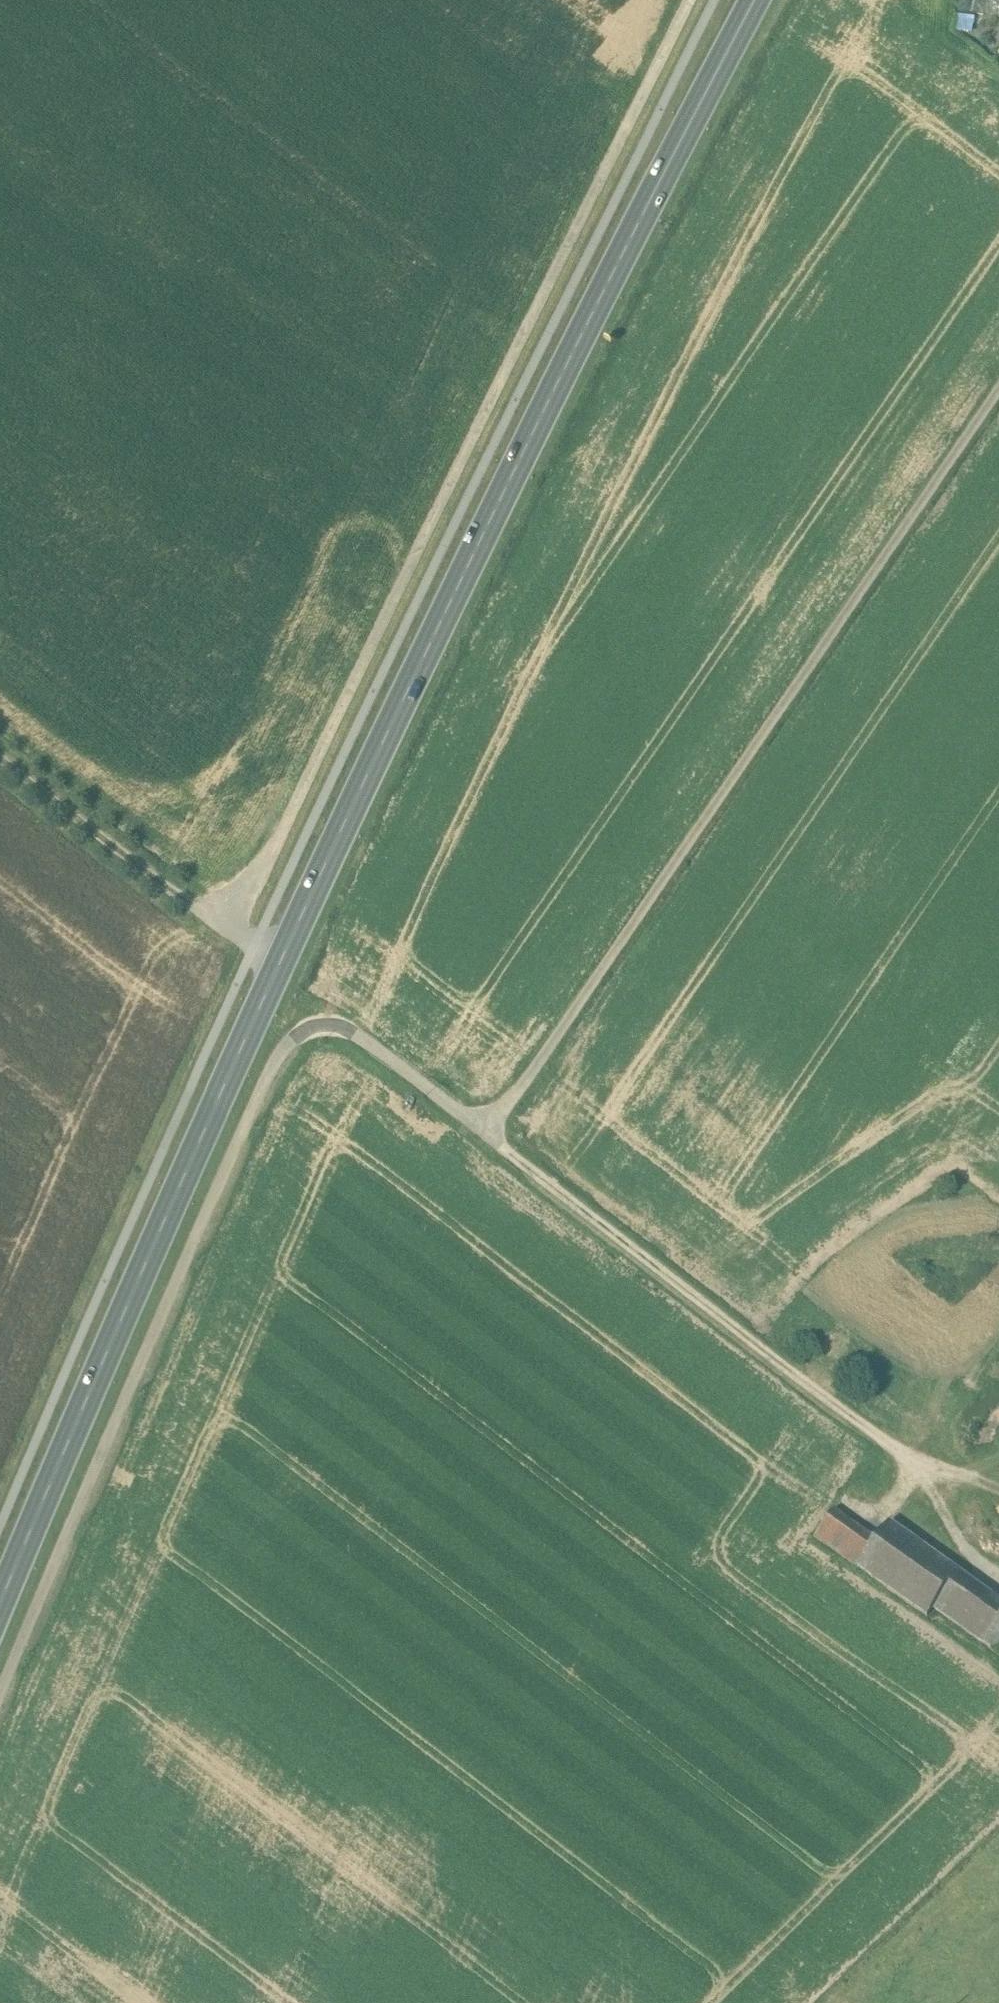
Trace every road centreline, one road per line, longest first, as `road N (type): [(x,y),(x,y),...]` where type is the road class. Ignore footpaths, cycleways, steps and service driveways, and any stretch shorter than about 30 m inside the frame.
road 1 (track): [(998,386),(518,1099),(497,1114),(475,1115),(358,1023),(327,1020),(296,1033),(264,1084),(0,1695)]
road 2 (primary): [(754,0),(316,885),(0,1617)]
road 3 (track): [(235,932),(693,0)]
road 4 (track): [(925,1466),(475,1115)]
road 5 (track): [(262,946),(0,751)]

